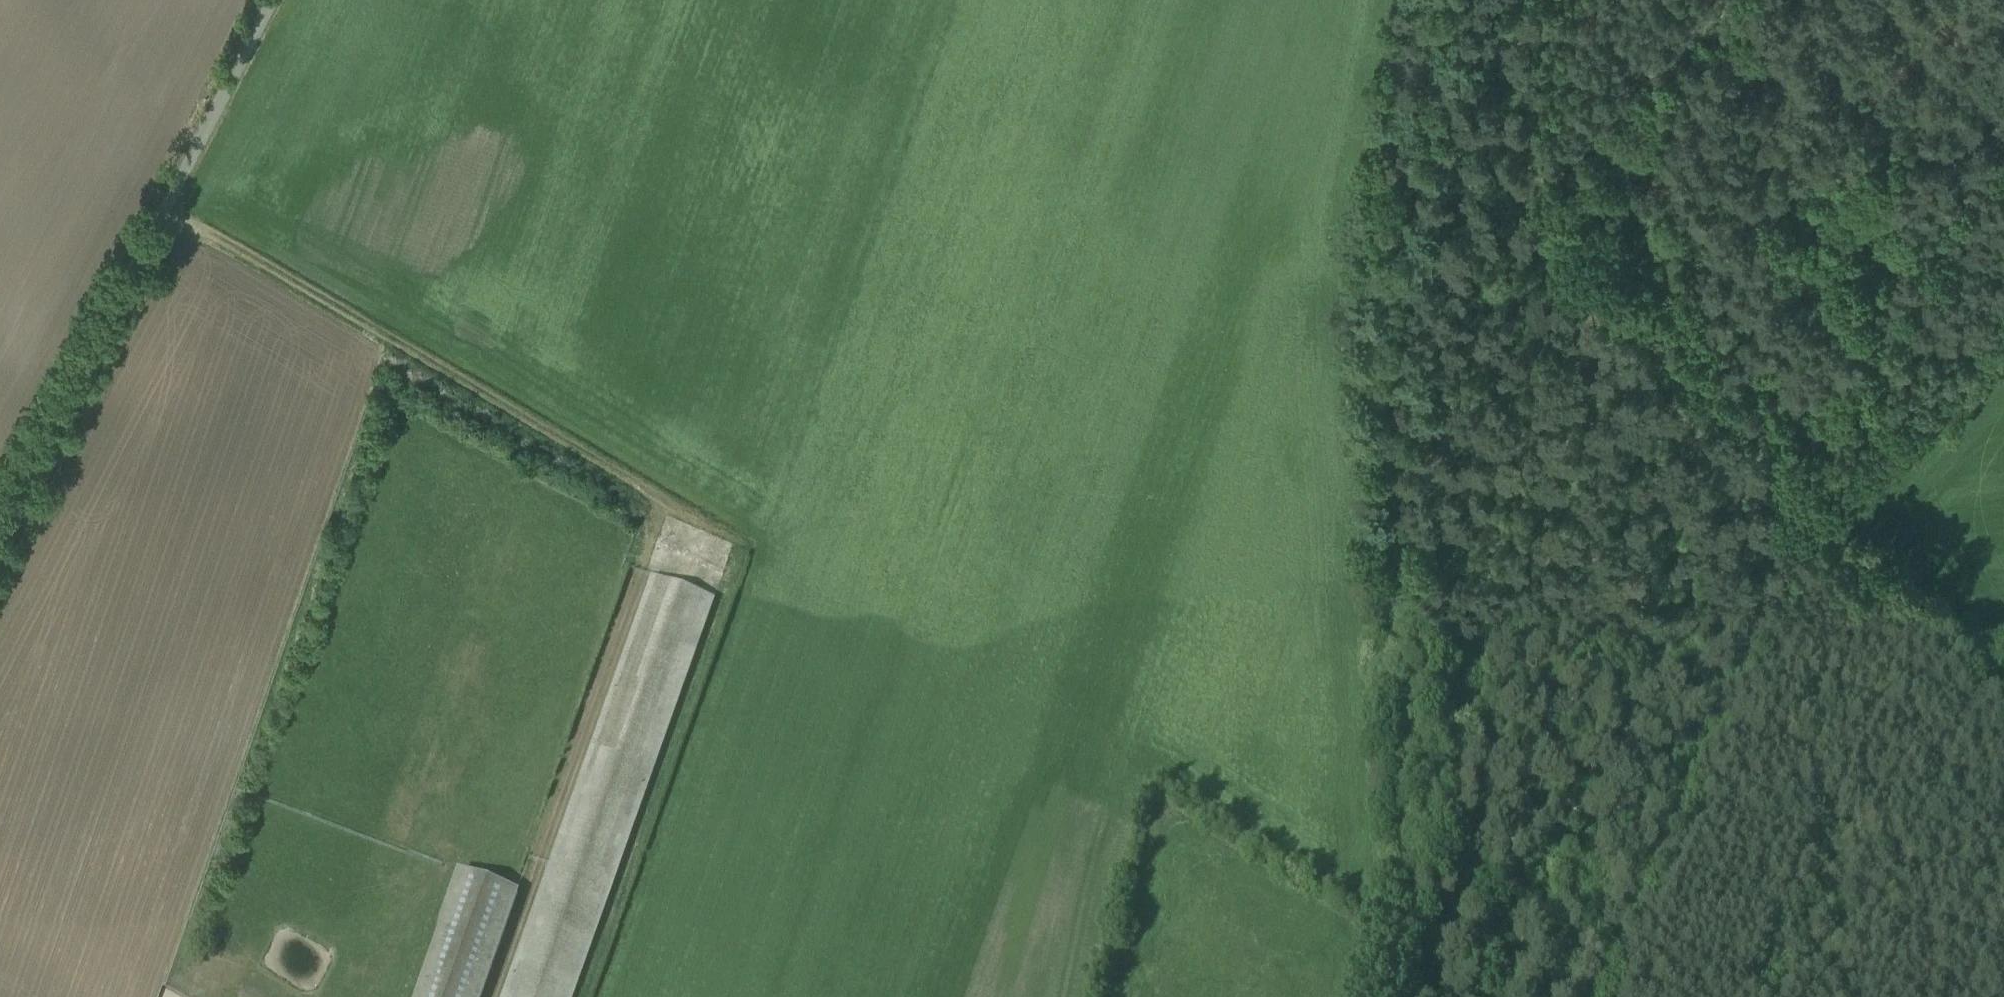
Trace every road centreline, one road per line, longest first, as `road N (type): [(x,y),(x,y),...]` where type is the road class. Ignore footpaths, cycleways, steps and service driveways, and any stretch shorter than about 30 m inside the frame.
road 1 (track): [(159,211),(203,228),(675,505)]
road 2 (unclassified): [(0,512),(271,0)]
road 3 (track): [(1528,199),(1579,277),(1716,396),(1820,521)]
road 4 (track): [(1528,199),(1721,0)]
road 5 (track): [(1820,521),(2003,707)]
road 6 (track): [(1536,0),(1528,199)]

